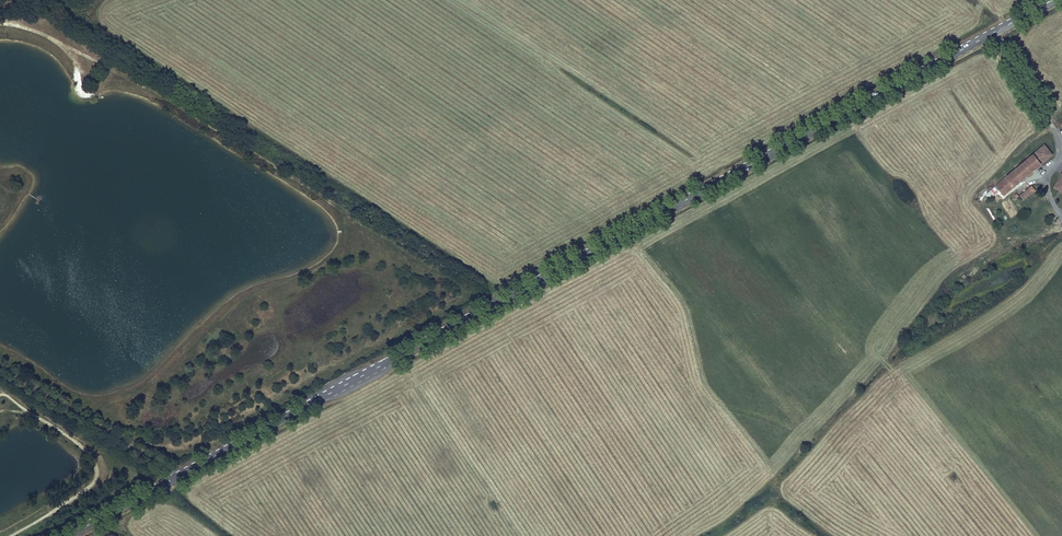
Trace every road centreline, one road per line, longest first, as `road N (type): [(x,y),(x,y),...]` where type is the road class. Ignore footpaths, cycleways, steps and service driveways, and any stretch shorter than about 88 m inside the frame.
road 1 (primary): [(179,477),(1053,0)]
road 2 (unclassified): [(179,477),(0,365)]
road 3 (track): [(1061,219),(1046,177),(1059,157),(1057,141),(994,32)]
road 4 (primary): [(70,535),(179,477)]

